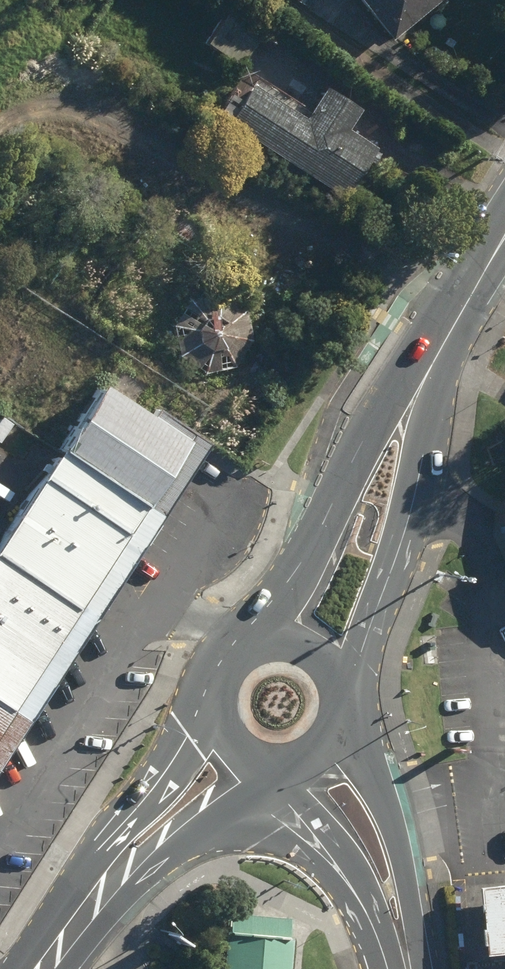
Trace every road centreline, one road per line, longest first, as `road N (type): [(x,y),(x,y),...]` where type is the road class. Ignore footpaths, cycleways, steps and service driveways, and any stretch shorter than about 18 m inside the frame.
road 1 (secondary): [(243,630),(294,557),(376,404),(484,259)]
road 2 (secondary): [(484,259),(354,677)]
road 3 (secondary): [(76,922),(96,851),(163,775),(208,679)]
road 4 (secondary): [(356,703),(405,877),(409,968)]
road 5 (secondary): [(405,968),(267,767)]
road 6 (secondary): [(254,763),(146,869),(76,922)]
road 7 (secondary): [(243,630),(301,622),(335,642),(354,677)]
road 8 (secondary): [(356,703),(335,746),(291,768),(267,767)]

